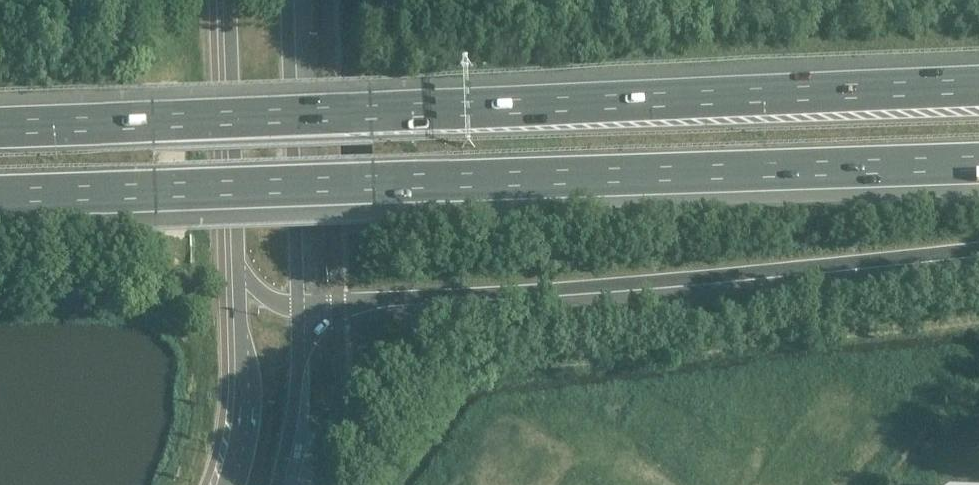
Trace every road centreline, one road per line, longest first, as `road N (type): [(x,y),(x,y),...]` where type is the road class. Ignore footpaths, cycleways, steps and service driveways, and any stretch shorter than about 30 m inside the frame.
road 1 (motorway): [(978,89),(0,126)]
road 2 (motorway): [(0,195),(978,160)]
road 3 (motorway): [(297,305),(978,249)]
road 4 (secondary): [(297,305),(286,0)]
road 5 (secondary): [(229,0),(237,271)]
road 6 (secondary): [(237,271),(242,421),(227,484)]
road 7 (secondary): [(279,484),(296,393),(297,305)]

